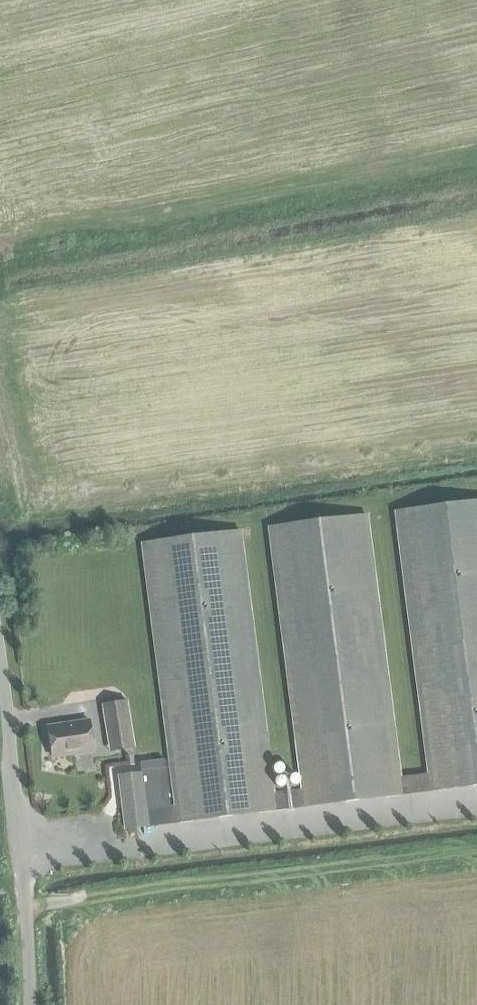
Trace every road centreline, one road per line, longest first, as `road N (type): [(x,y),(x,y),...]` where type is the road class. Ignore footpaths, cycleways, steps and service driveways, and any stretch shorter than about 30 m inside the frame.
road 1 (unclassified): [(28,1004),(24,835),(0,650)]

